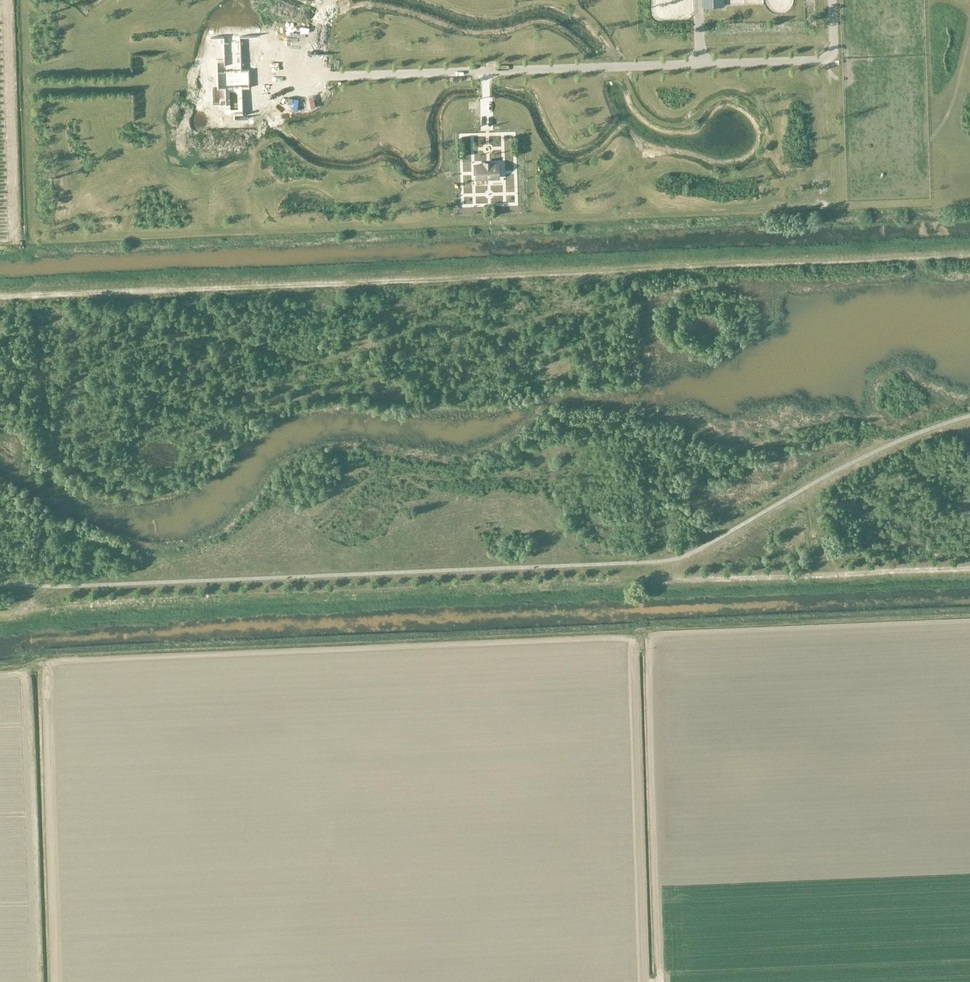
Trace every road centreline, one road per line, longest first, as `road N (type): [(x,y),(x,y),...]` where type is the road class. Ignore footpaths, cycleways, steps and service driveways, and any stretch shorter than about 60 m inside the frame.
road 1 (track): [(19,607),(33,586),(59,409),(71,386),(122,352),(191,338),(233,338),(320,363),(450,316),(485,333),(563,426),(749,447),(842,430),(892,444),(941,495),(969,510)]
road 2 (track): [(969,567),(0,608)]
road 3 (track): [(0,296),(969,256)]
road 4 (track): [(42,529),(138,566),(203,557),(290,527),(354,476),(460,476),(496,481),(528,498),(559,522),(589,565),(622,580)]
road 5 (track): [(30,295),(43,425),(54,451)]

